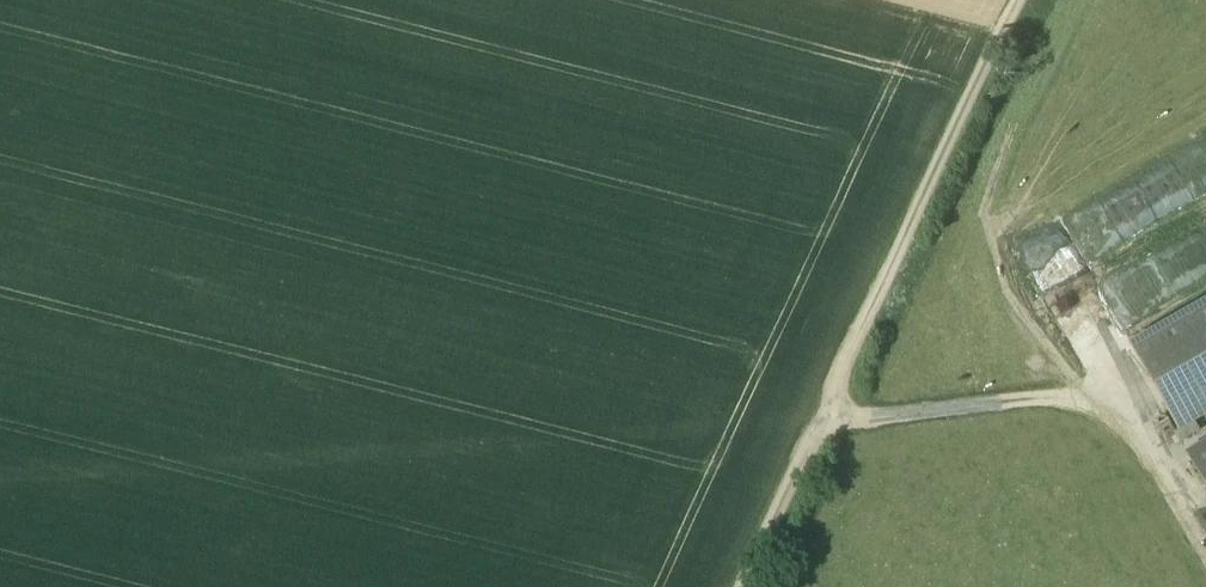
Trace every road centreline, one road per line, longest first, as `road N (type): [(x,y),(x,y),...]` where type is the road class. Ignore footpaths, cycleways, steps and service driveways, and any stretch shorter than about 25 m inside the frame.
road 1 (track): [(749,586),(1025,0)]
road 2 (track): [(822,430),(1118,404),(1205,546)]

